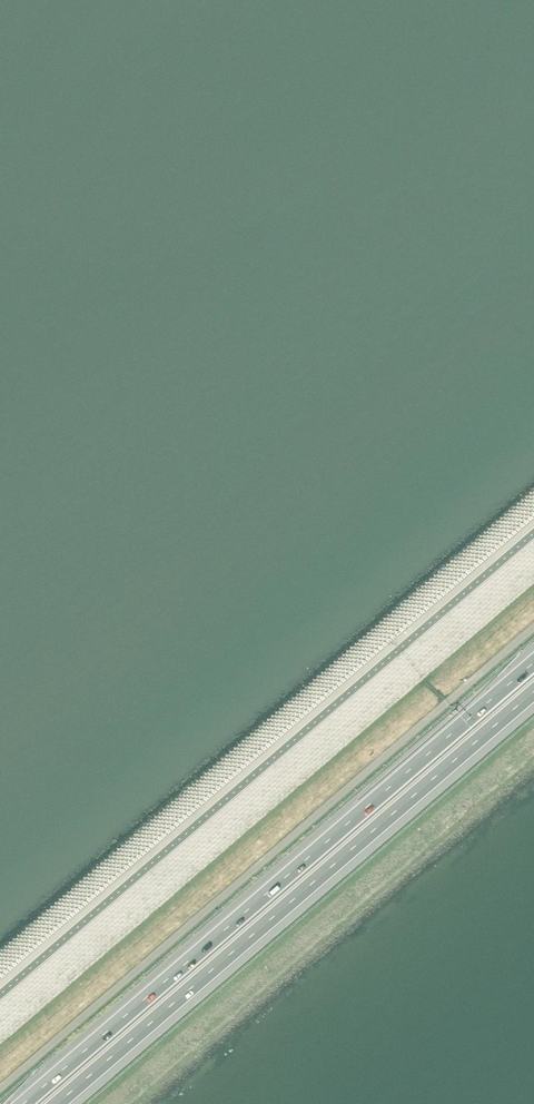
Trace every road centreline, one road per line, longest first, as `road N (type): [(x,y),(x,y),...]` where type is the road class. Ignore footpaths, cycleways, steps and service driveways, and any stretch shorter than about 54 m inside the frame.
road 1 (motorway): [(533,663),(23,1103)]
road 2 (motorway): [(58,1103),(533,692)]

